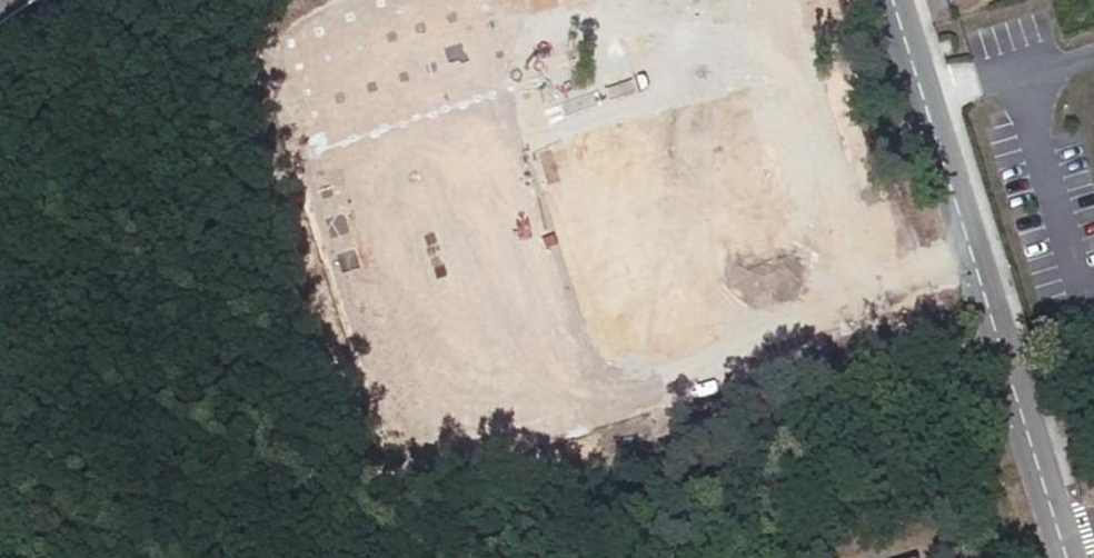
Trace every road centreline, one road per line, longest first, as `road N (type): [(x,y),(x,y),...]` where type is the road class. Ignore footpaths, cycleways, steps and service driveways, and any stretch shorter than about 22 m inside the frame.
road 1 (unclassified): [(1065,557),(893,0)]

